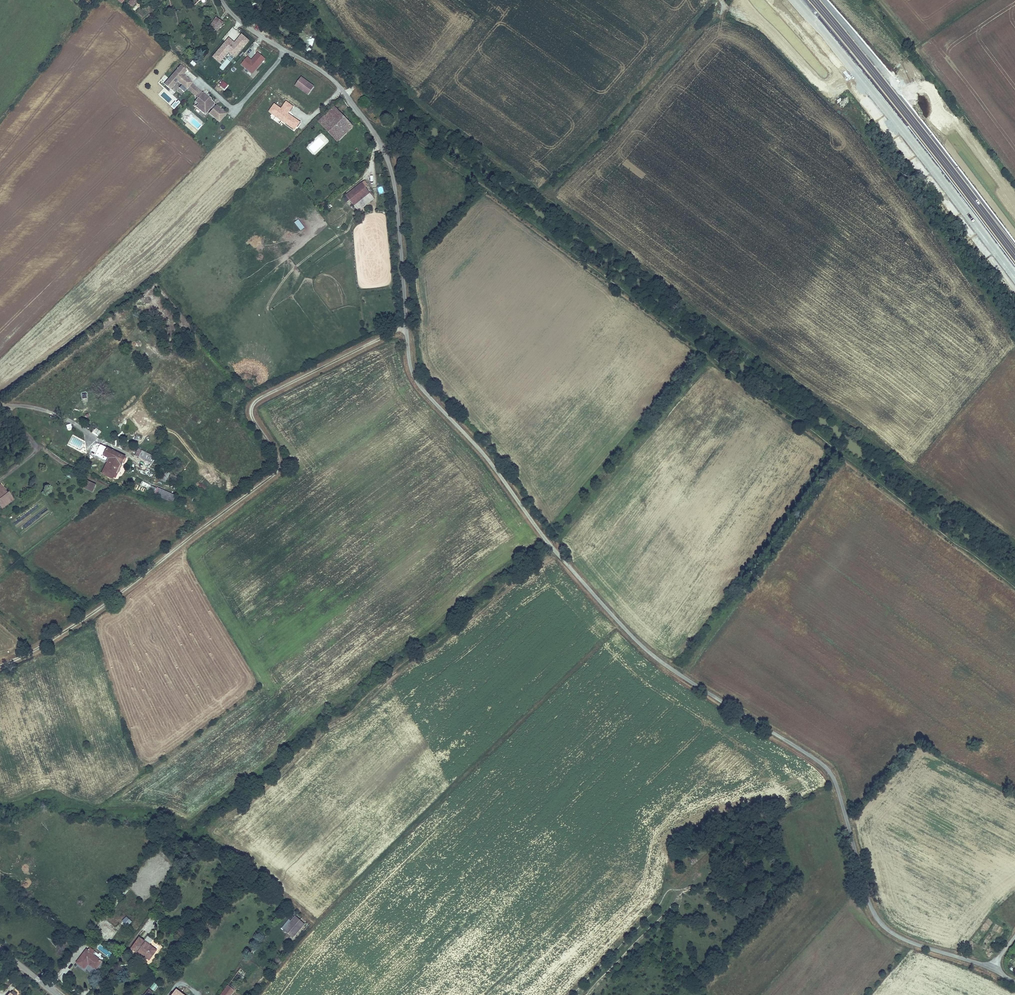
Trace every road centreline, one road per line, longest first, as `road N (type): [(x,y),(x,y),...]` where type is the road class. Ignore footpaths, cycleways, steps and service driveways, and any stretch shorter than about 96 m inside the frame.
road 1 (unclassified): [(406,326),(421,386),(638,641),(831,773),(868,900),(884,926),(1014,981)]
road 2 (track): [(1014,588),(488,190),(427,148),(366,120)]
road 3 (unclassified): [(406,326),(256,400),(252,413),(280,459),(274,473),(94,611),(0,665)]
road 4 (unclassified): [(222,0),(255,32),(333,79),(377,136),(396,189),(406,326)]
road 5 (motorway): [(796,0),(1014,276)]
road 6 (motorway): [(1014,256),(813,0)]

